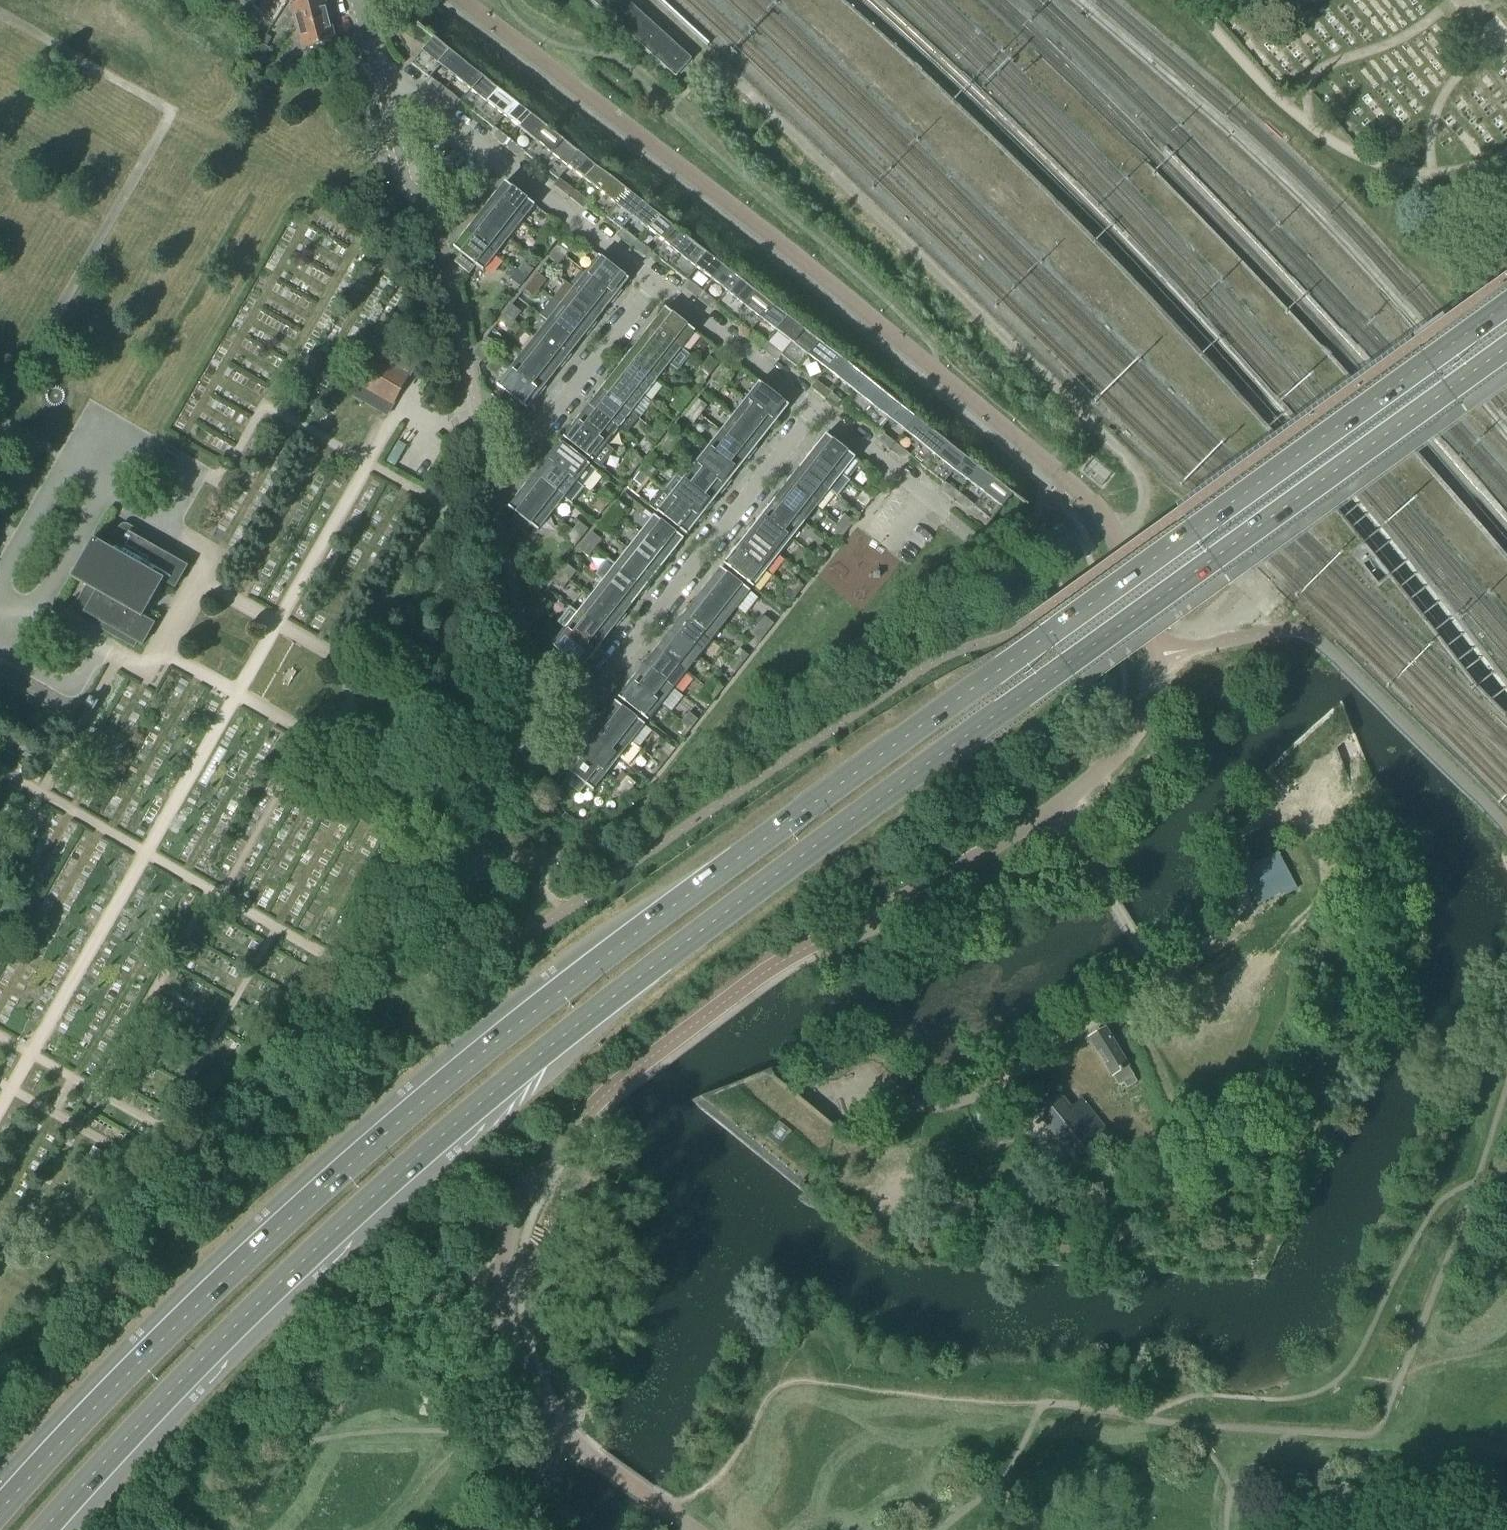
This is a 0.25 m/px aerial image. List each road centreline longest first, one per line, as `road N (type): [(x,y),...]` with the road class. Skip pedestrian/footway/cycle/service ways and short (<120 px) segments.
road 1 (residential): [(460,0),(1071,484),(1112,535),(1156,656),(1150,701),(1132,739),(1101,773),(767,972),(631,1072),(539,1167),(506,1255),(505,1308),(513,1349),(558,1432)]
road 2 (primary): [(1506,302),(500,1037),(264,1241),(0,1510)]
road 3 (primary): [(47,1529),(293,1274),(529,1065),(887,793),(1506,346)]
road 4 (track): [(394,421),(0,1114)]
road 5 (track): [(353,665),(359,713),(411,745),(376,816),(390,828),(319,951),(0,769)]
road 6 (track): [(0,410),(174,111),(0,13)]
road 7 (track): [(784,1084),(804,1072),(908,1099),(970,1102),(1129,1001),(1193,1105)]
road 8 (track): [(0,1081),(146,1165),(278,931)]
road 9 (residential): [(814,411),(567,721)]
road 10 (track): [(261,406),(443,508),(353,665)]
road 11 (track): [(361,236),(187,541)]
road 12 (residential): [(377,70),(655,284)]
road 13 (track): [(99,646),(148,673),(214,556),(164,526)]
road 14 (track): [(161,651),(316,736),(359,713)]
road 15 (residential): [(655,284),(814,411)]
road 16 (residential): [(655,284),(529,442)]
road 17 (track): [(167,1127),(0,1035)]
road 18 (track): [(0,1292),(89,1132)]
road 19 (track): [(1246,917),(1206,837),(1272,780)]
road 20 (track): [(200,580),(353,665)]
road 21 (residential): [(814,411),(947,519)]
road 22 (track): [(1129,1001),(1246,917)]

